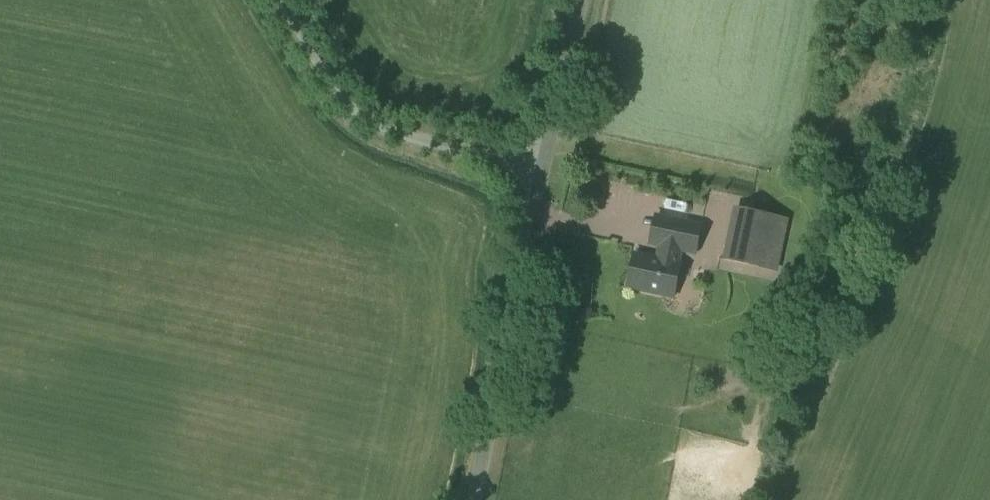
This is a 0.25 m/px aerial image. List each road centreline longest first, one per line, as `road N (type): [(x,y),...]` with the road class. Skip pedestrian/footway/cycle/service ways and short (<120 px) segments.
road 1 (unclassified): [(470,499),(542,168)]
road 2 (unclassified): [(283,0),(342,99),(368,119),(542,168)]
road 3 (unclassified): [(542,168),(576,0)]

